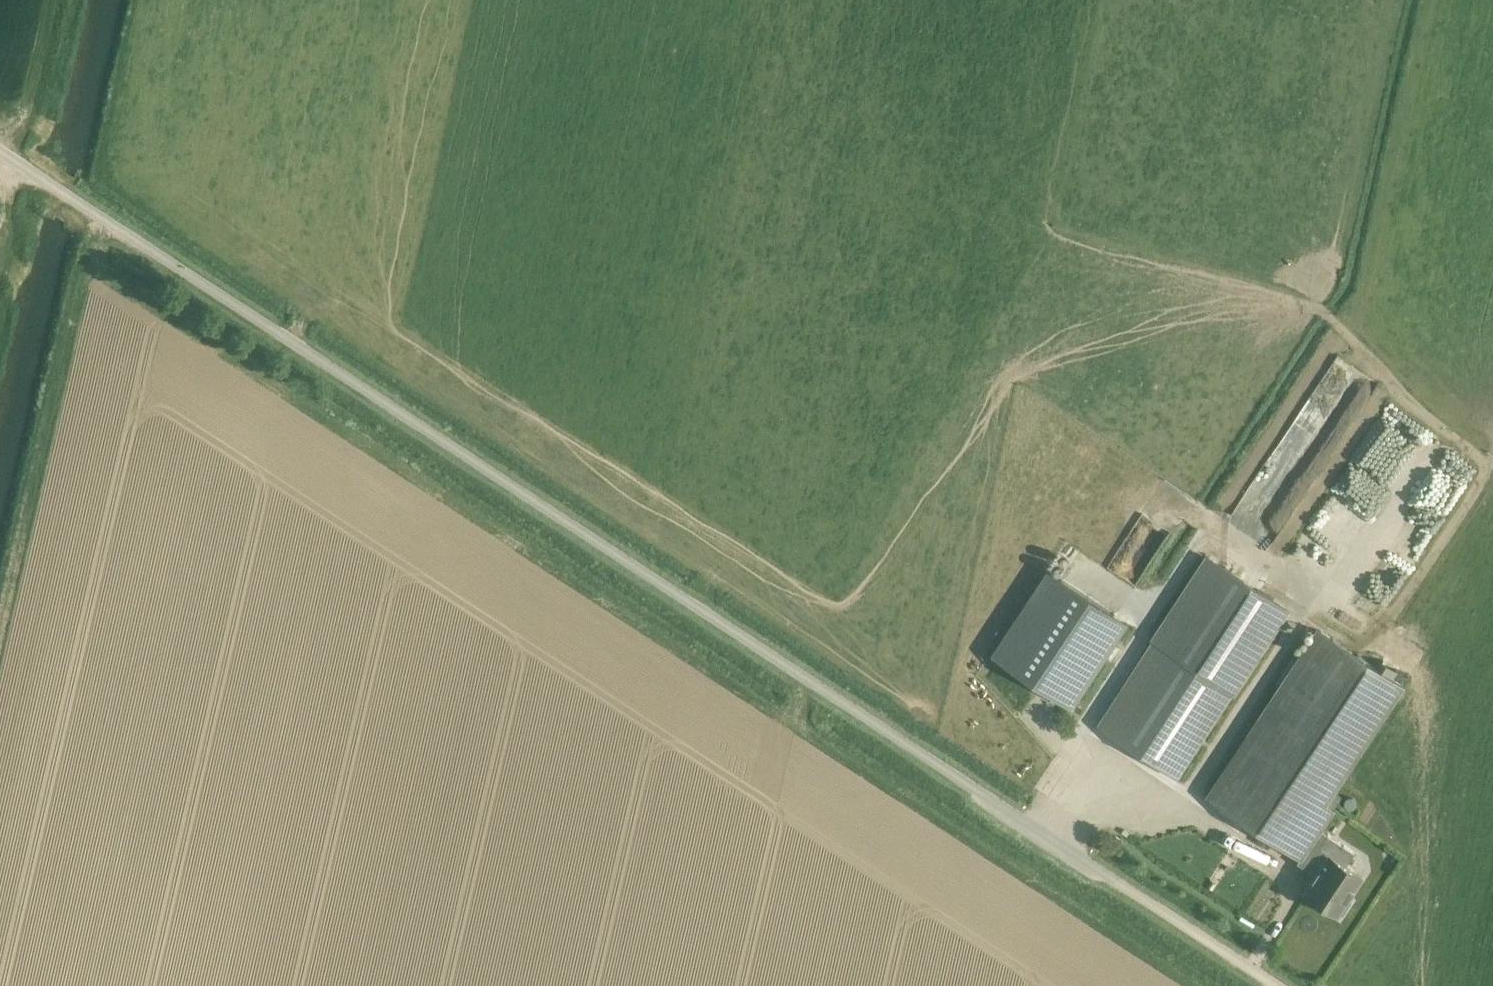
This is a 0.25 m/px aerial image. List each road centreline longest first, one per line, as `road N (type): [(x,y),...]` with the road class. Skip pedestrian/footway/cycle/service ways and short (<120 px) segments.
road 1 (unclassified): [(1269,985),(0,151)]

